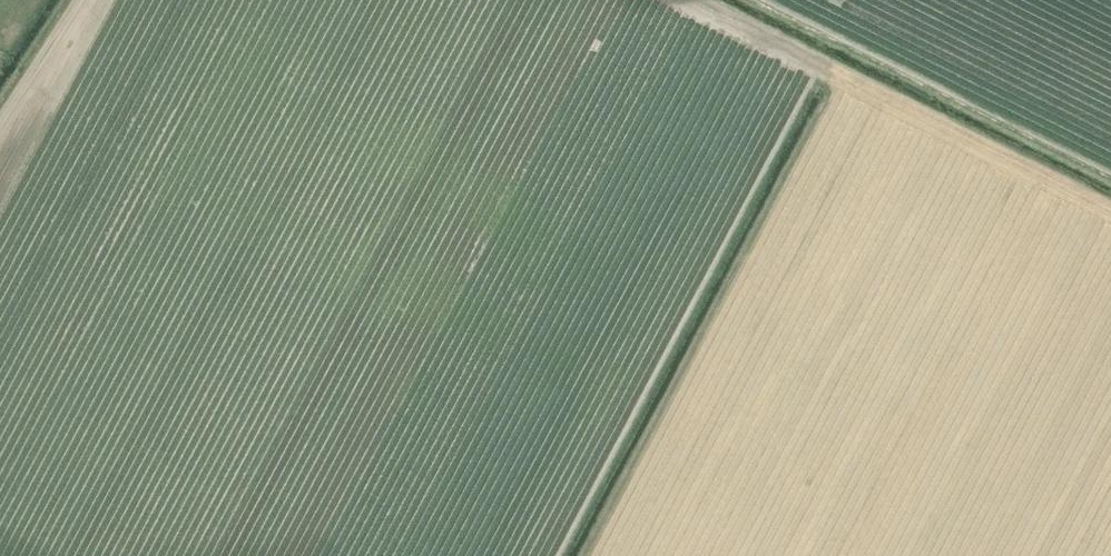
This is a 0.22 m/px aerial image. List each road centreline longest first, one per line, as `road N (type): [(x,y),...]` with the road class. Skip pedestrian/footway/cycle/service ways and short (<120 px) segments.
road 1 (track): [(688,0),(1110,213)]
road 2 (track): [(0,124),(78,0)]

